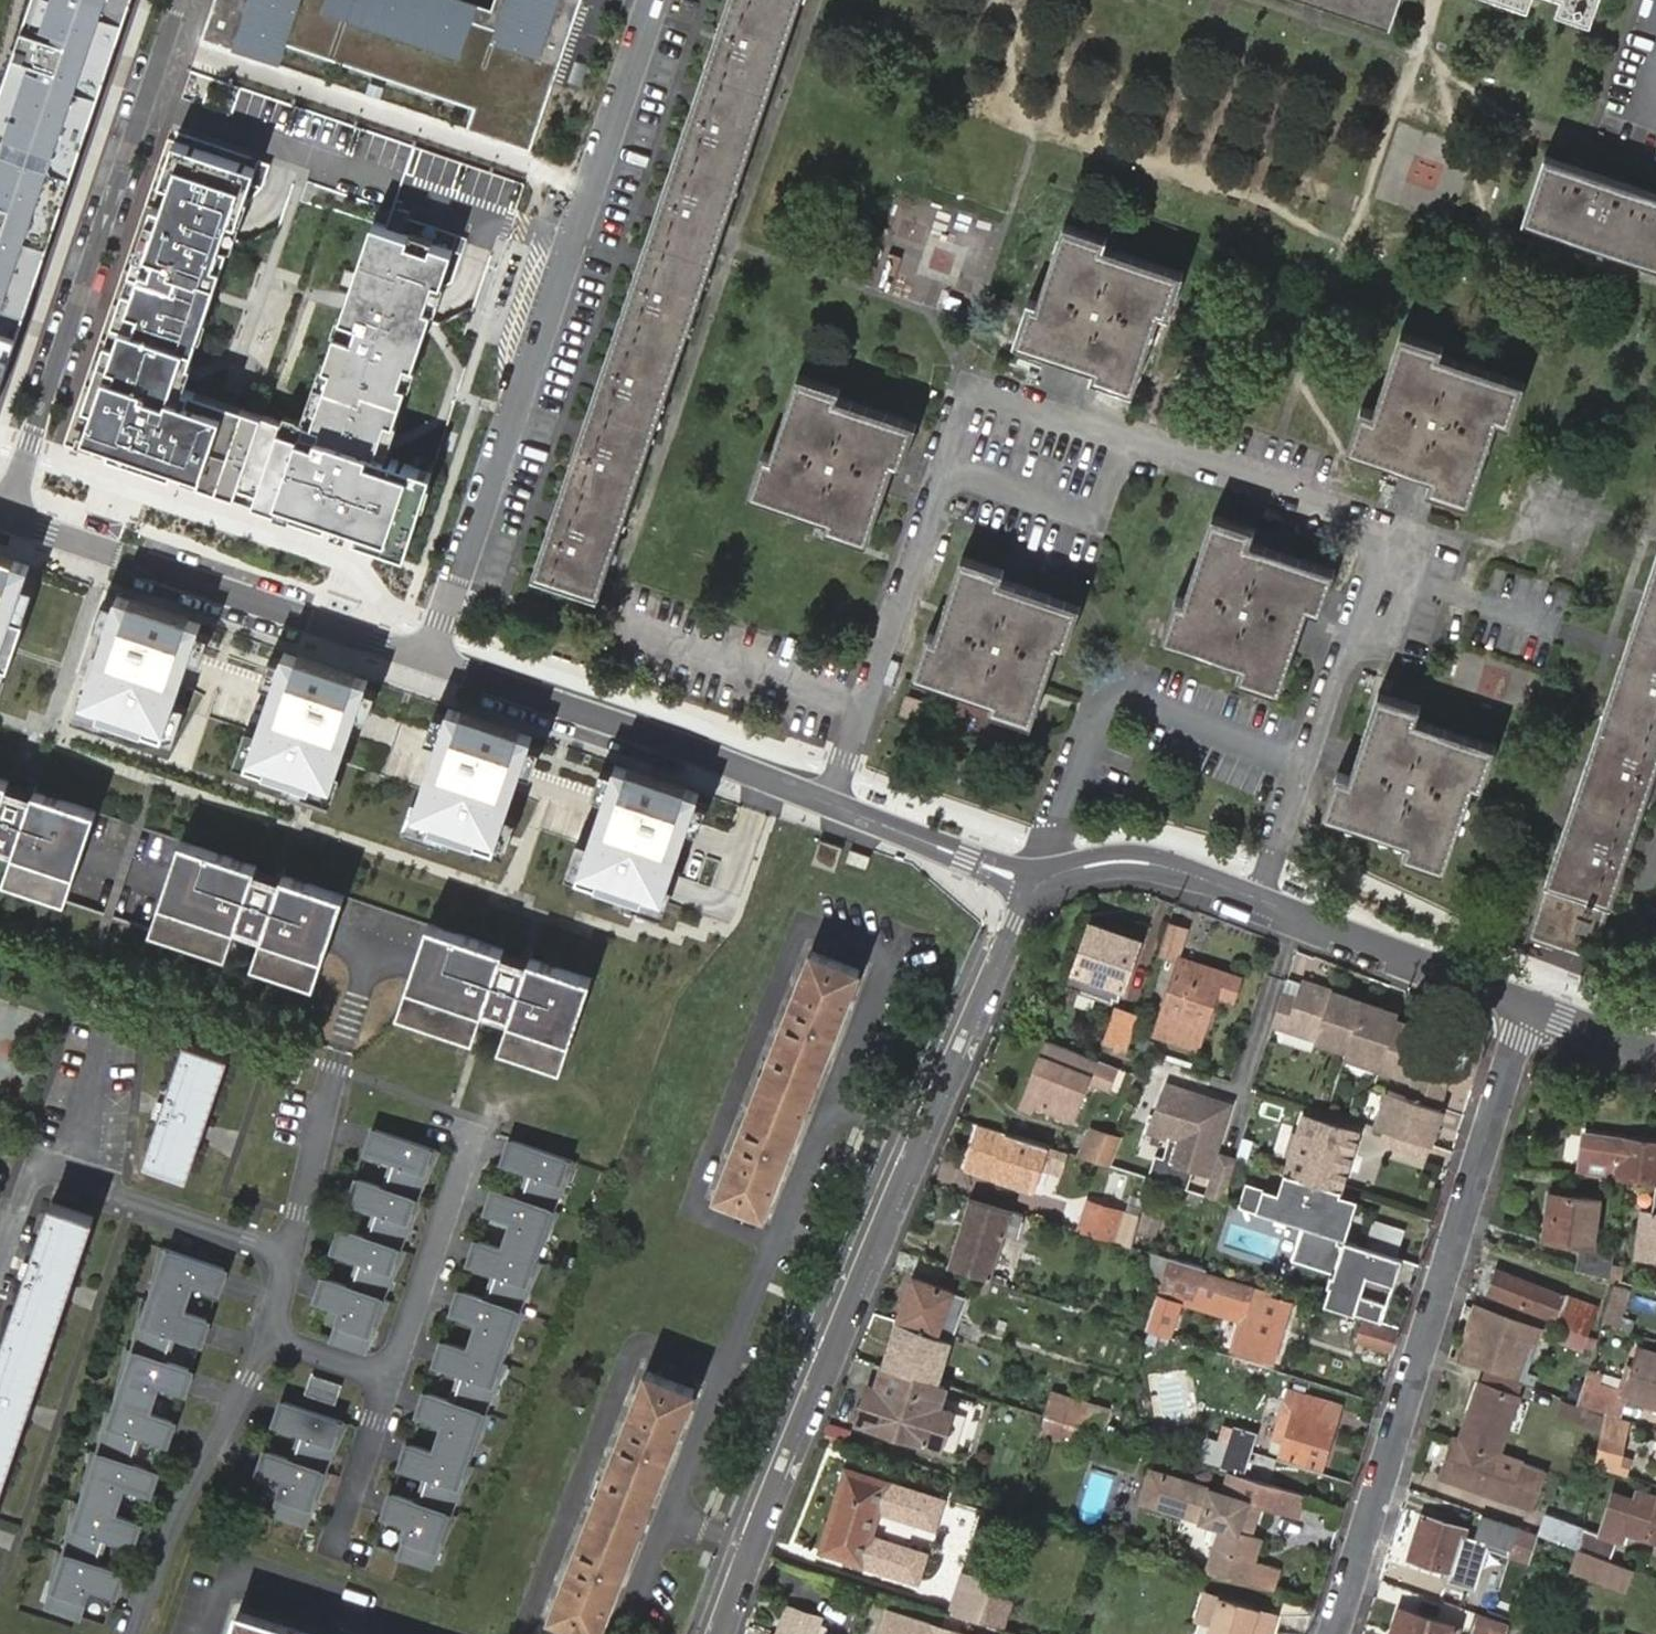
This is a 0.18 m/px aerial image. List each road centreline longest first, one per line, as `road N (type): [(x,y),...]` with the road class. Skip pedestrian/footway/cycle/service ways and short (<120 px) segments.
road 1 (residential): [(1034,887),(676,744),(2,517)]
road 2 (residential): [(1034,887),(918,1136),(717,1633)]
road 3 (residential): [(1335,1633),(1530,1007)]
road 4 (residential): [(2,517),(175,0)]
road 5 (residential): [(1530,1007),(1158,865),(1086,865),(1034,887)]
road 6 (residential): [(1655,1056),(1530,1007)]

